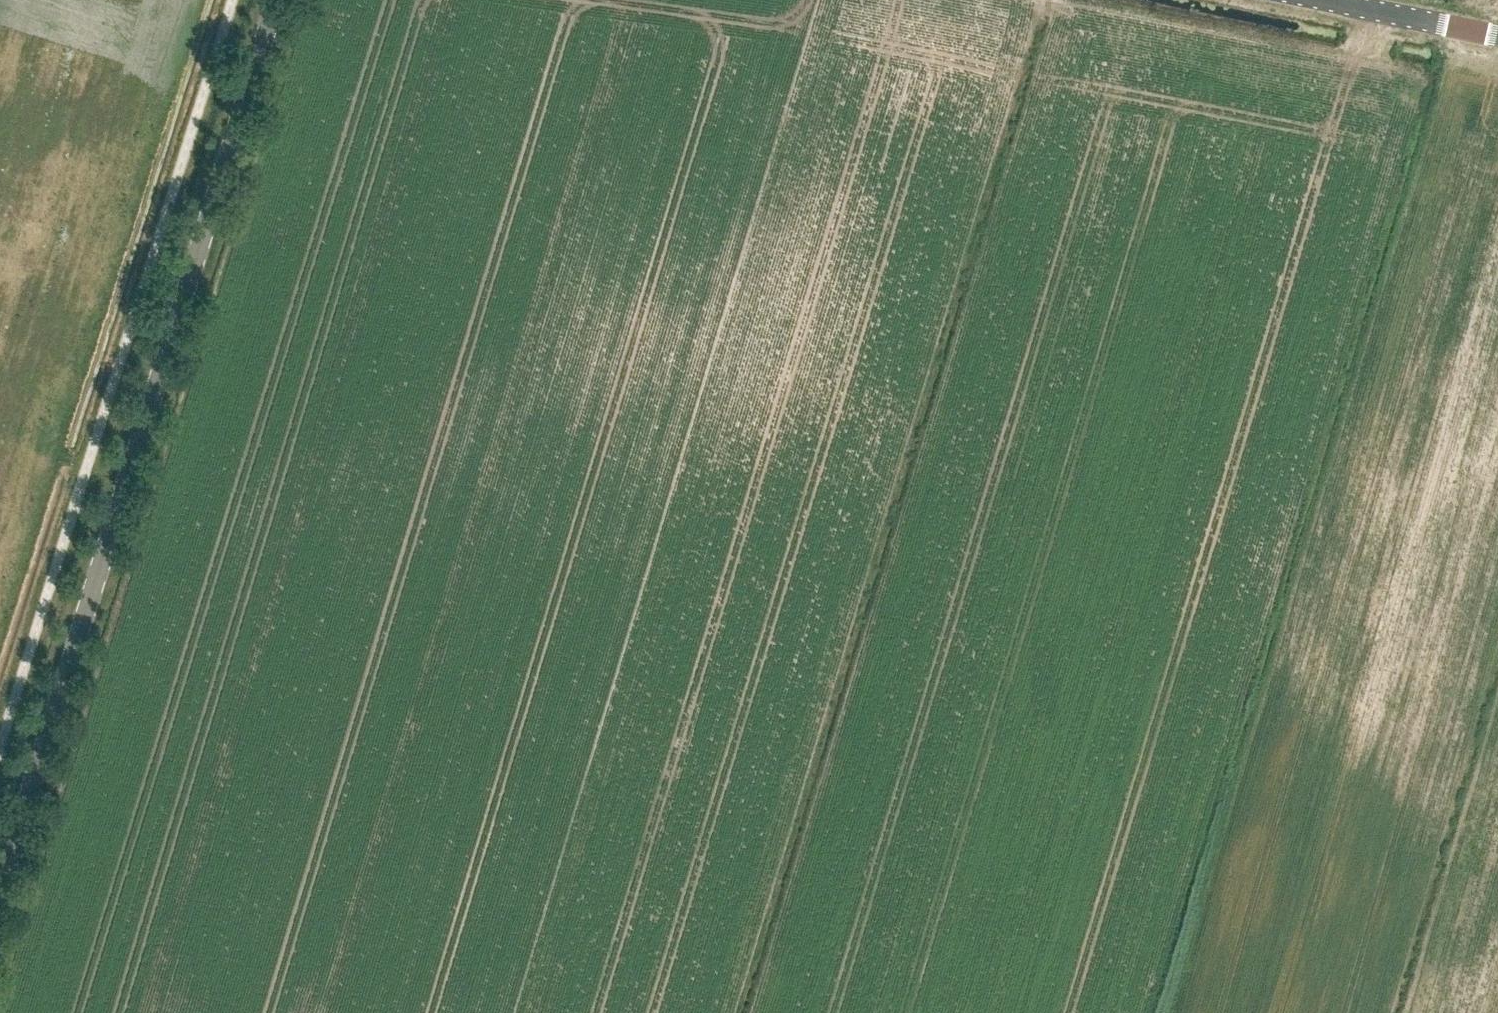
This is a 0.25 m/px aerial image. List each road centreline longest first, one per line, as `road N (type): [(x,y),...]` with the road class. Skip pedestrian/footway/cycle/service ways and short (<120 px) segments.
road 1 (tertiary): [(0,888),(275,0)]
road 2 (unclassified): [(1321,0),(1497,36)]

